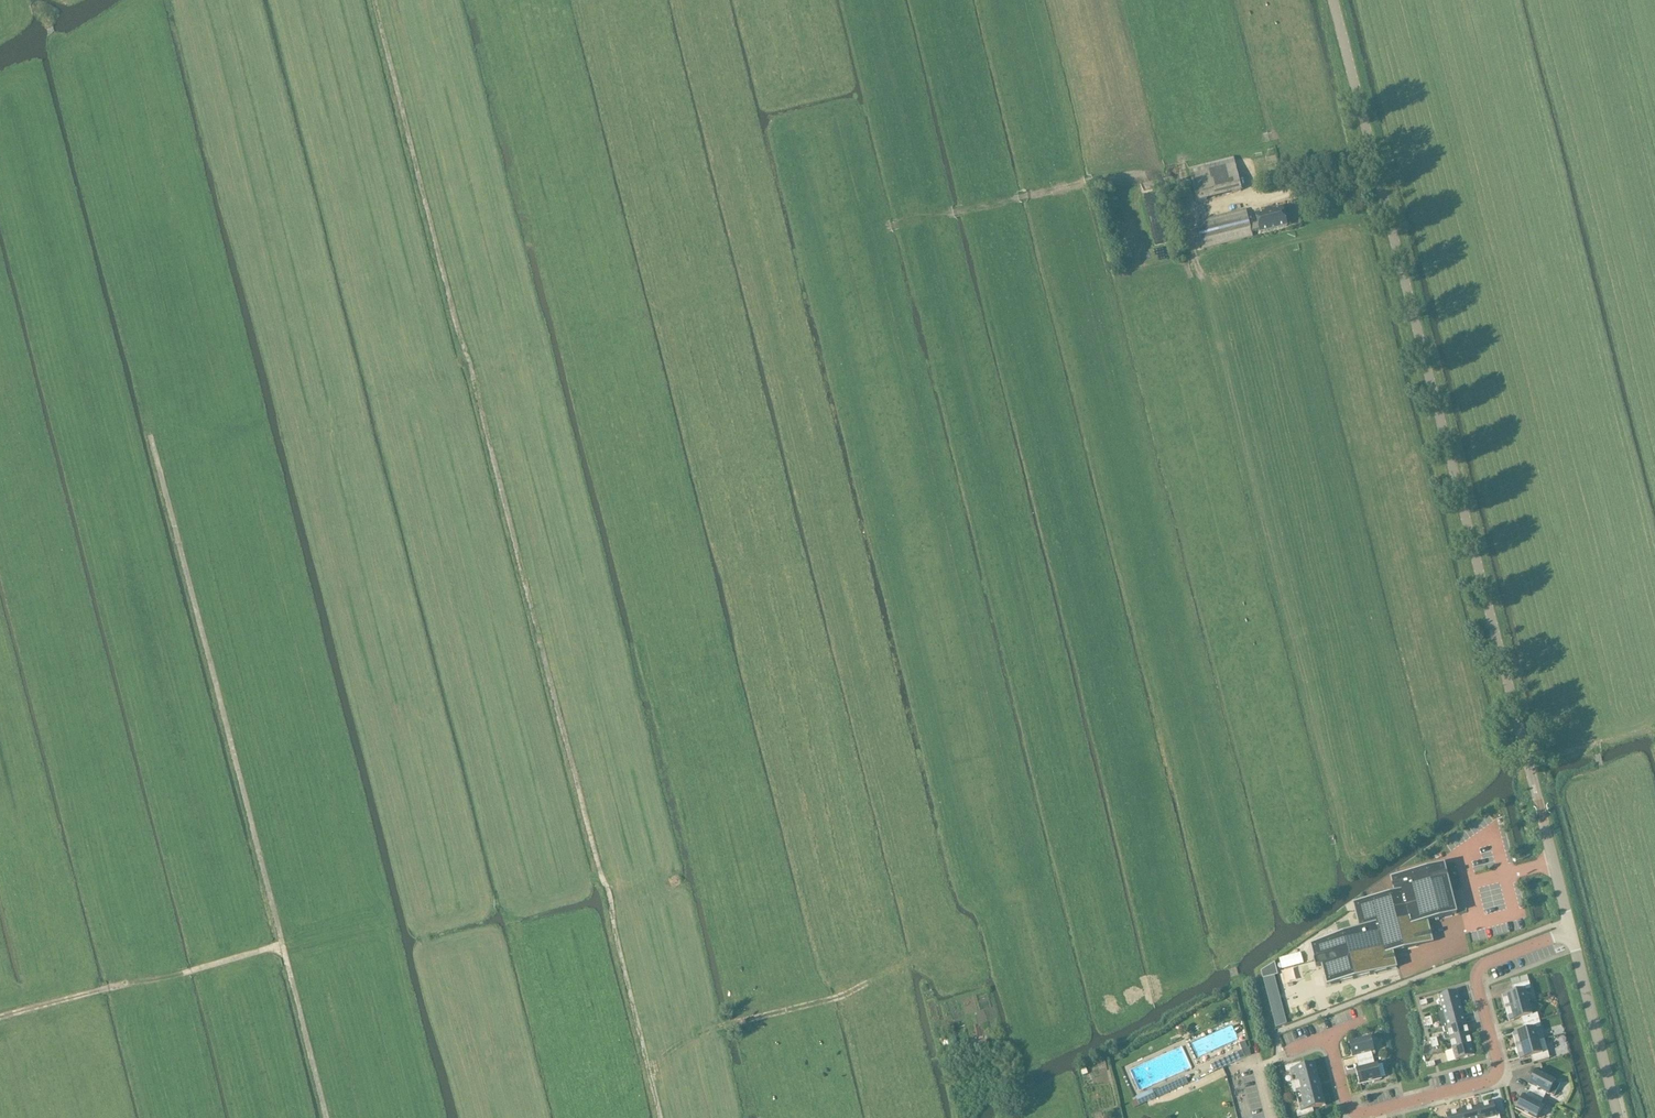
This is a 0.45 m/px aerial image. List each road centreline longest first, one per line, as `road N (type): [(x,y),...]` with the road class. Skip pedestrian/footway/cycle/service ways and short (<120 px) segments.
road 1 (track): [(660,1117),(376,0)]
road 2 (unclassified): [(1569,933),(1333,0)]
road 3 (track): [(326,1117),(151,440)]
road 4 (residential): [(1569,933),(1479,971),(1498,1065),(1489,1084),(1358,1116),(1345,1102),(1327,1038)]
road 5 (unclassified): [(1618,1117),(1569,933)]
road 6 (track): [(1258,1066),(1229,947)]

